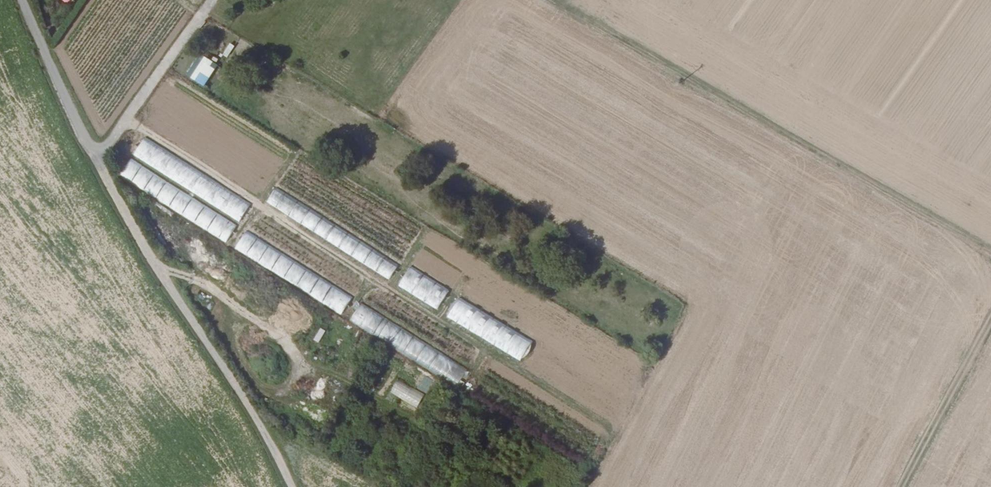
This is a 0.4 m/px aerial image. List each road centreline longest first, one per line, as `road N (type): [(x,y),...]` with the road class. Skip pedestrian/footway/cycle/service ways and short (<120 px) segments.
road 1 (residential): [(289,486),(153,261),(55,81),(21,0)]
road 2 (track): [(555,0),(990,257)]
road 3 (track): [(95,154),(212,0)]
road 4 (track): [(990,321),(904,486)]

